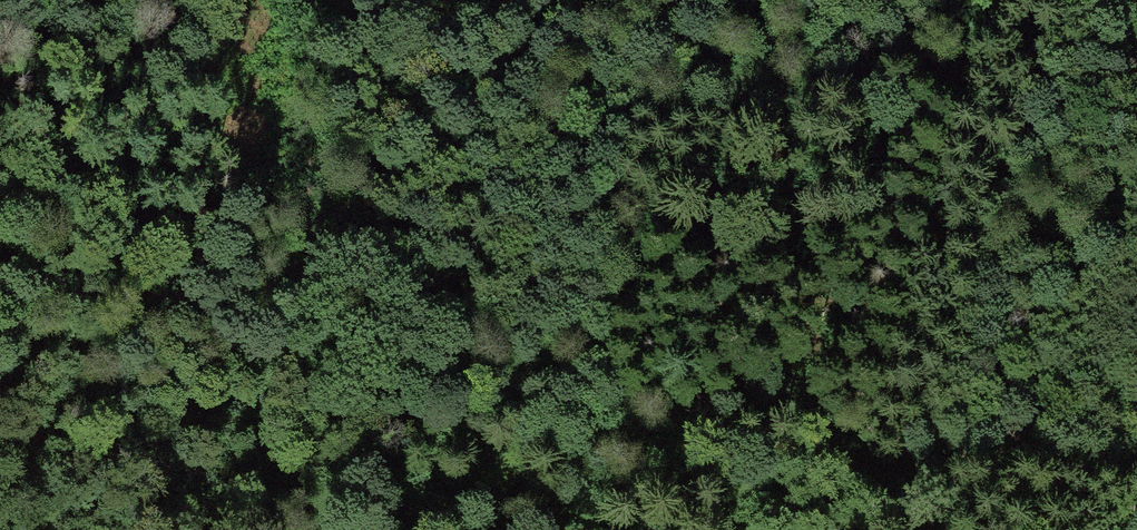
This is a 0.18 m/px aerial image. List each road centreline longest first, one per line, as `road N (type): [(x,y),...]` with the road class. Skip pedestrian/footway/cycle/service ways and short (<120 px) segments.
road 1 (track): [(482,469),(504,455),(721,449),(881,470),(1032,459),(1136,474)]
road 2 (track): [(0,309),(85,431),(174,512),(214,529)]
road 3 (track): [(349,0),(454,18),(615,0)]
road 4 (track): [(481,529),(482,469),(604,529)]

